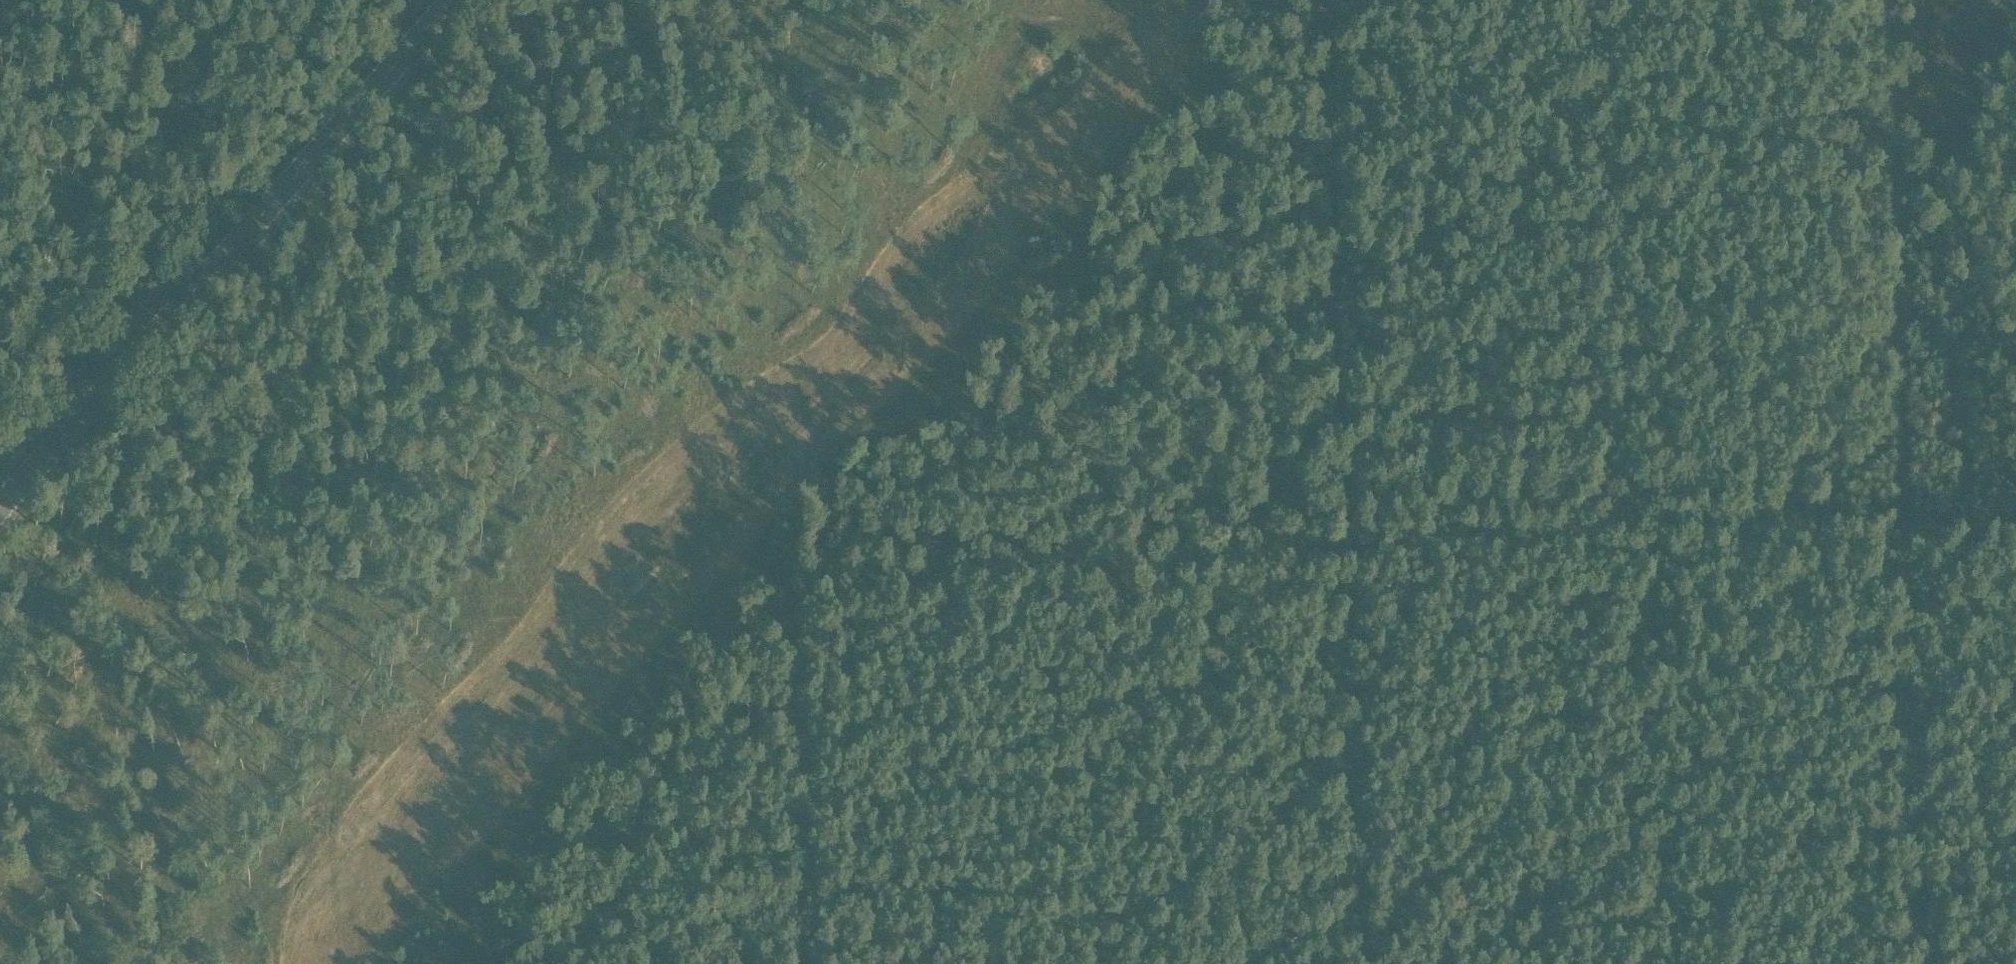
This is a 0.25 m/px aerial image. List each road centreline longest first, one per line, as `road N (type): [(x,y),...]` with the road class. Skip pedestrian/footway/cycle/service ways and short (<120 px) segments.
road 1 (secondary): [(0,508),(454,0)]

